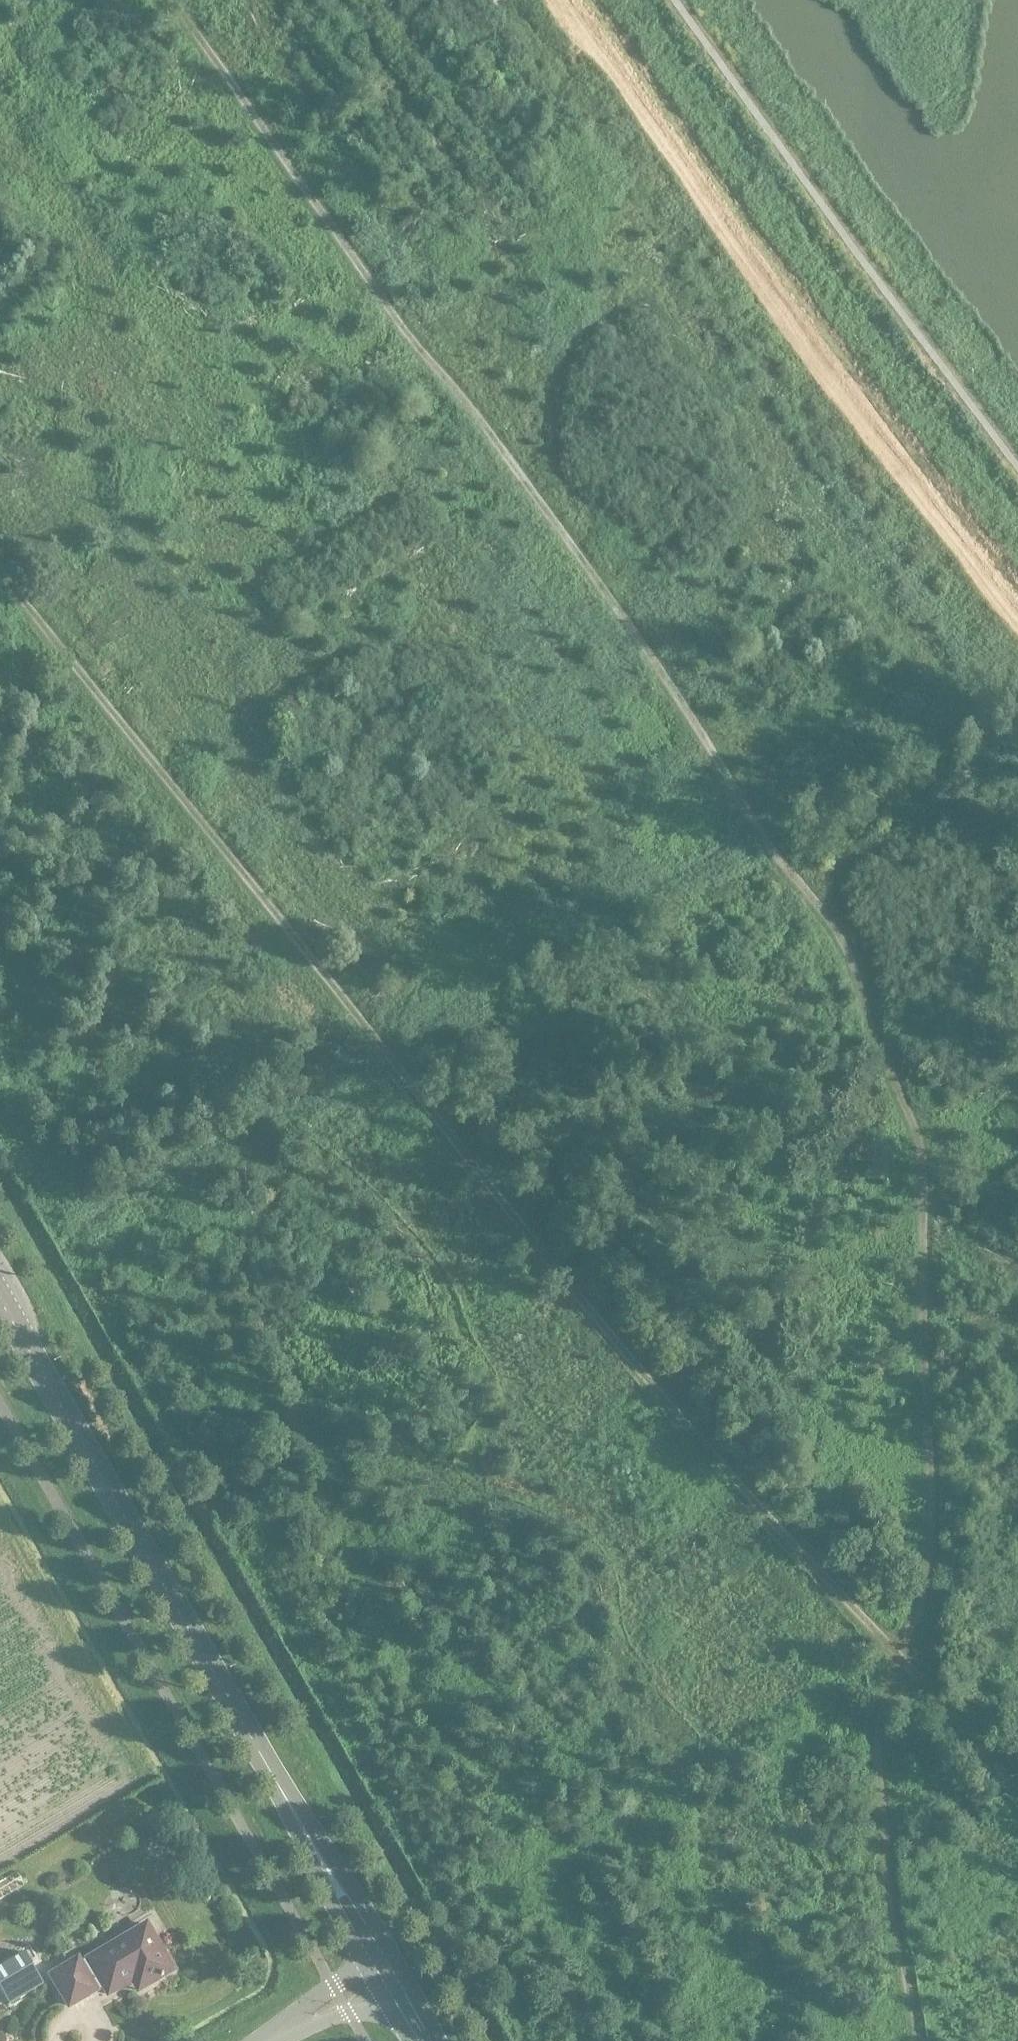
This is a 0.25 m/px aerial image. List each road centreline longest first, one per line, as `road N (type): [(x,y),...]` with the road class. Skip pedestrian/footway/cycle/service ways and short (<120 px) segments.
road 1 (tertiary): [(387,1974),(0,1289)]
road 2 (unclassified): [(276,2040),(387,1974)]

